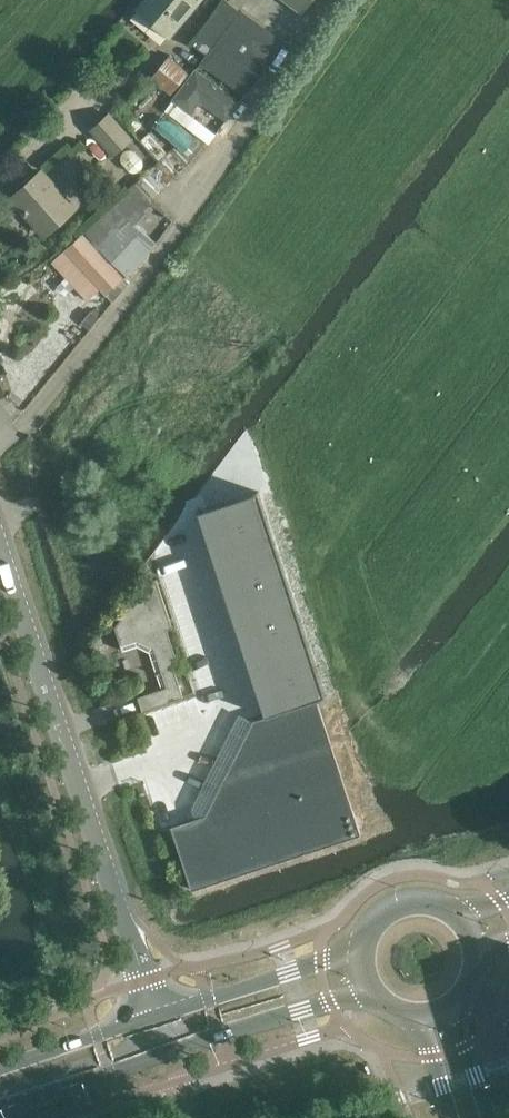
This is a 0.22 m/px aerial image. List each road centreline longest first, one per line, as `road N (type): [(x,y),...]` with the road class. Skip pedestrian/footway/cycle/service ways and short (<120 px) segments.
road 1 (secondary): [(0,1108),(374,996)]
road 2 (unclassified): [(116,893),(0,553)]
road 3 (secondary): [(363,947),(159,1017)]
road 4 (secondary): [(159,1017),(0,1071)]
road 5 (unclassified): [(116,893),(159,1017)]

